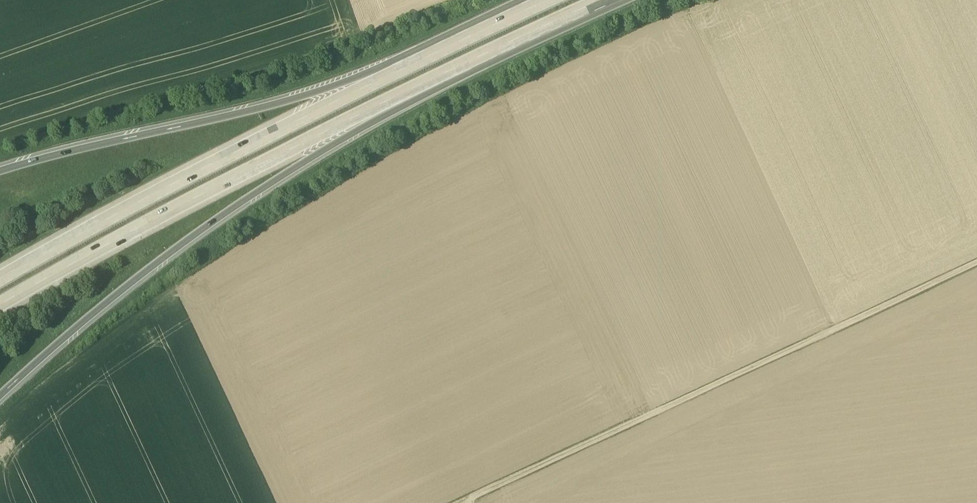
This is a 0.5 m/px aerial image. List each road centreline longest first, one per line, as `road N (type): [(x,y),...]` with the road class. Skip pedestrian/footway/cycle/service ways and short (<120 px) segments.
road 1 (motorway): [(0,400),(211,226),(542,31)]
road 2 (motorway): [(549,5),(286,129),(0,286)]
road 3 (motorway): [(0,310),(369,113),(542,31)]
road 4 (motorway): [(549,5),(278,107),(0,172)]
road 5 (track): [(462,502),(976,264)]

